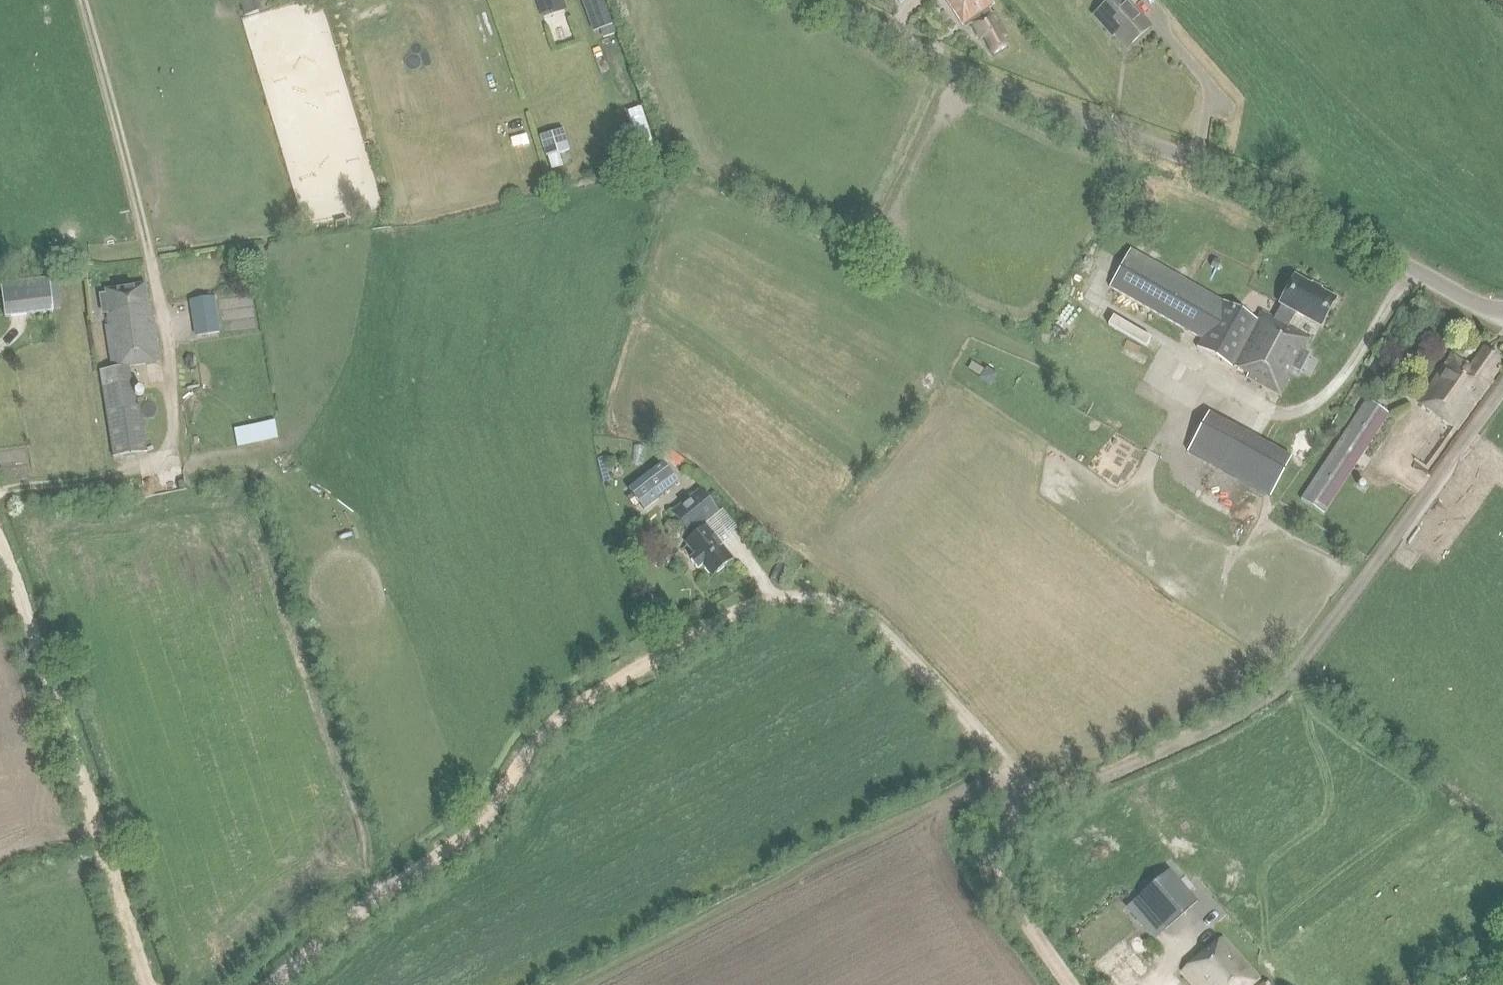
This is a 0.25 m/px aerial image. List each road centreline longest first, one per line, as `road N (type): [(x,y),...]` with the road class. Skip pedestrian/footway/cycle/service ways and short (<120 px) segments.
road 1 (track): [(1021,801),(1006,765),(912,677),(803,593),(735,607),(556,722),(492,813),(275,984)]
road 2 (unclassified): [(1502,310),(1217,170),(932,55),(832,0)]
road 3 (track): [(1021,801),(1182,744),(1259,701),(1305,662),(1502,381)]
road 4 (track): [(144,984),(0,558)]
road 5 (track): [(143,243),(77,0)]
road 6 (track): [(1066,984),(992,881),(989,842),(996,818),(1021,801)]

